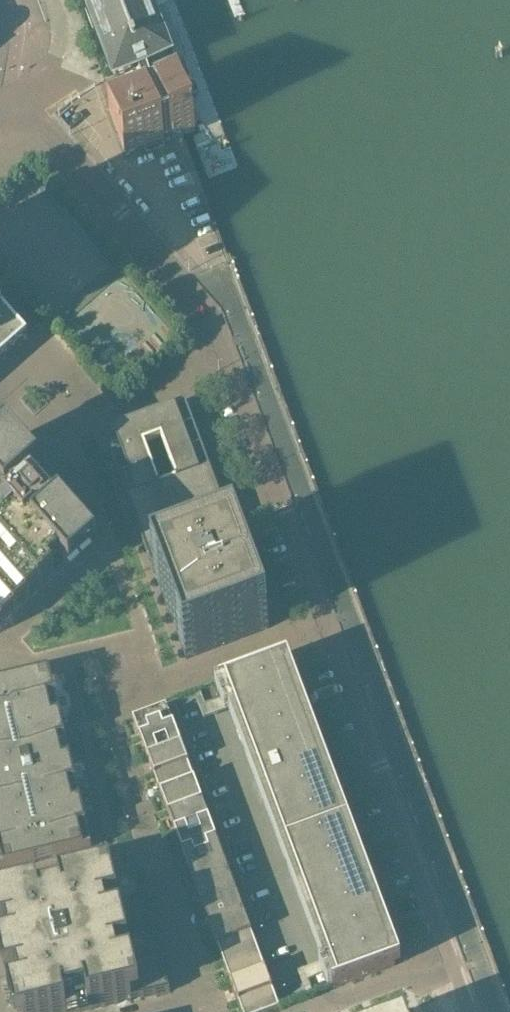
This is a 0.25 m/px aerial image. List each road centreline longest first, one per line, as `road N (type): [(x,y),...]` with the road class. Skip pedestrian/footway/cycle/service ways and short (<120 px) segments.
road 1 (residential): [(469,1011),(217,328),(34,116),(7,108)]

